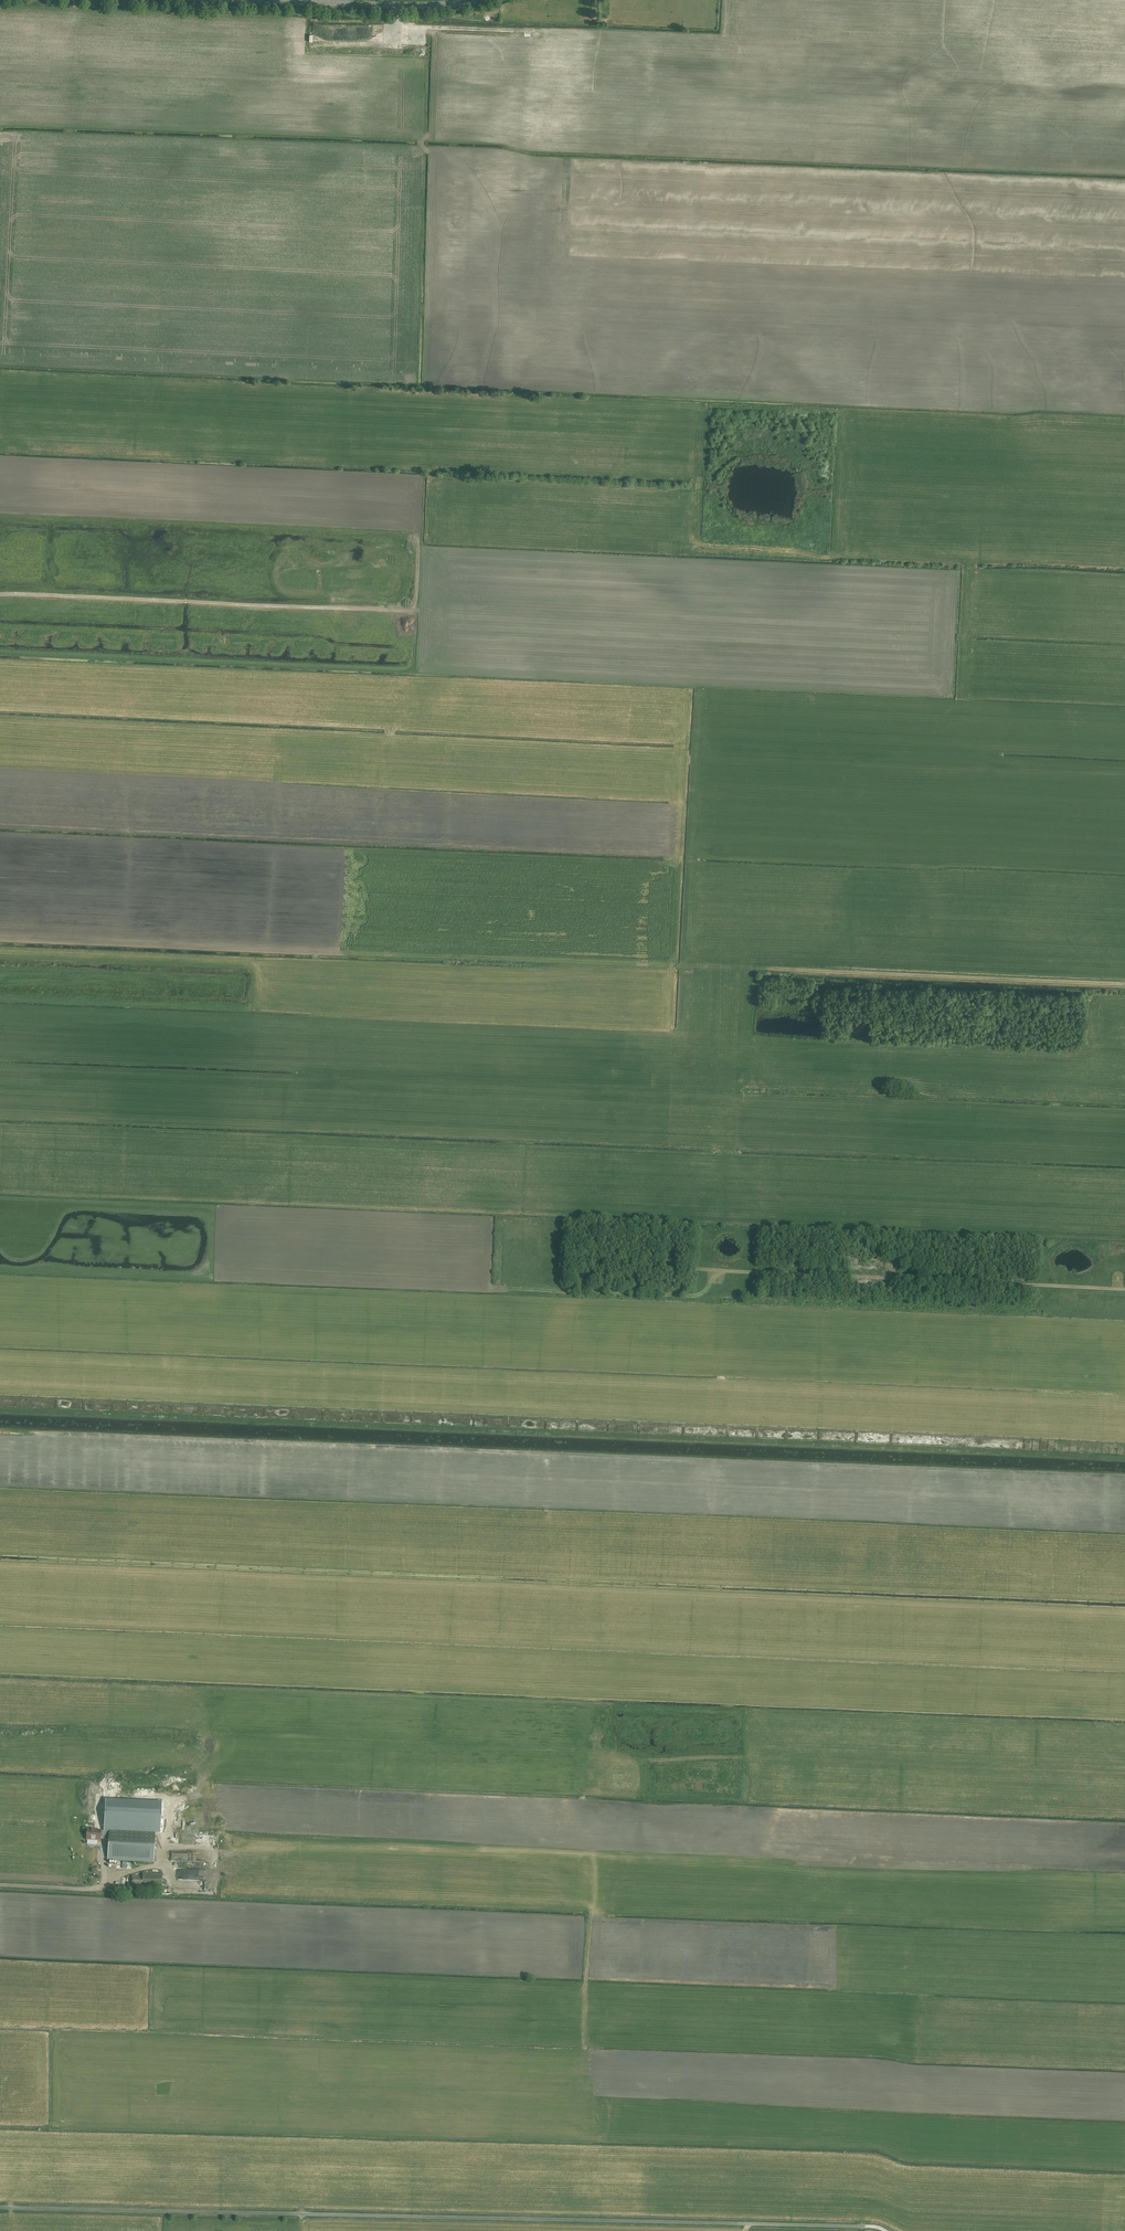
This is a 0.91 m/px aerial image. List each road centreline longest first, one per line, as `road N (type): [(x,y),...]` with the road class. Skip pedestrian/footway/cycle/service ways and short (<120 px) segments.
road 1 (track): [(0,595),(419,614)]
road 2 (track): [(1124,985),(753,970)]
road 3 (tertiary): [(239,0),(471,0)]

